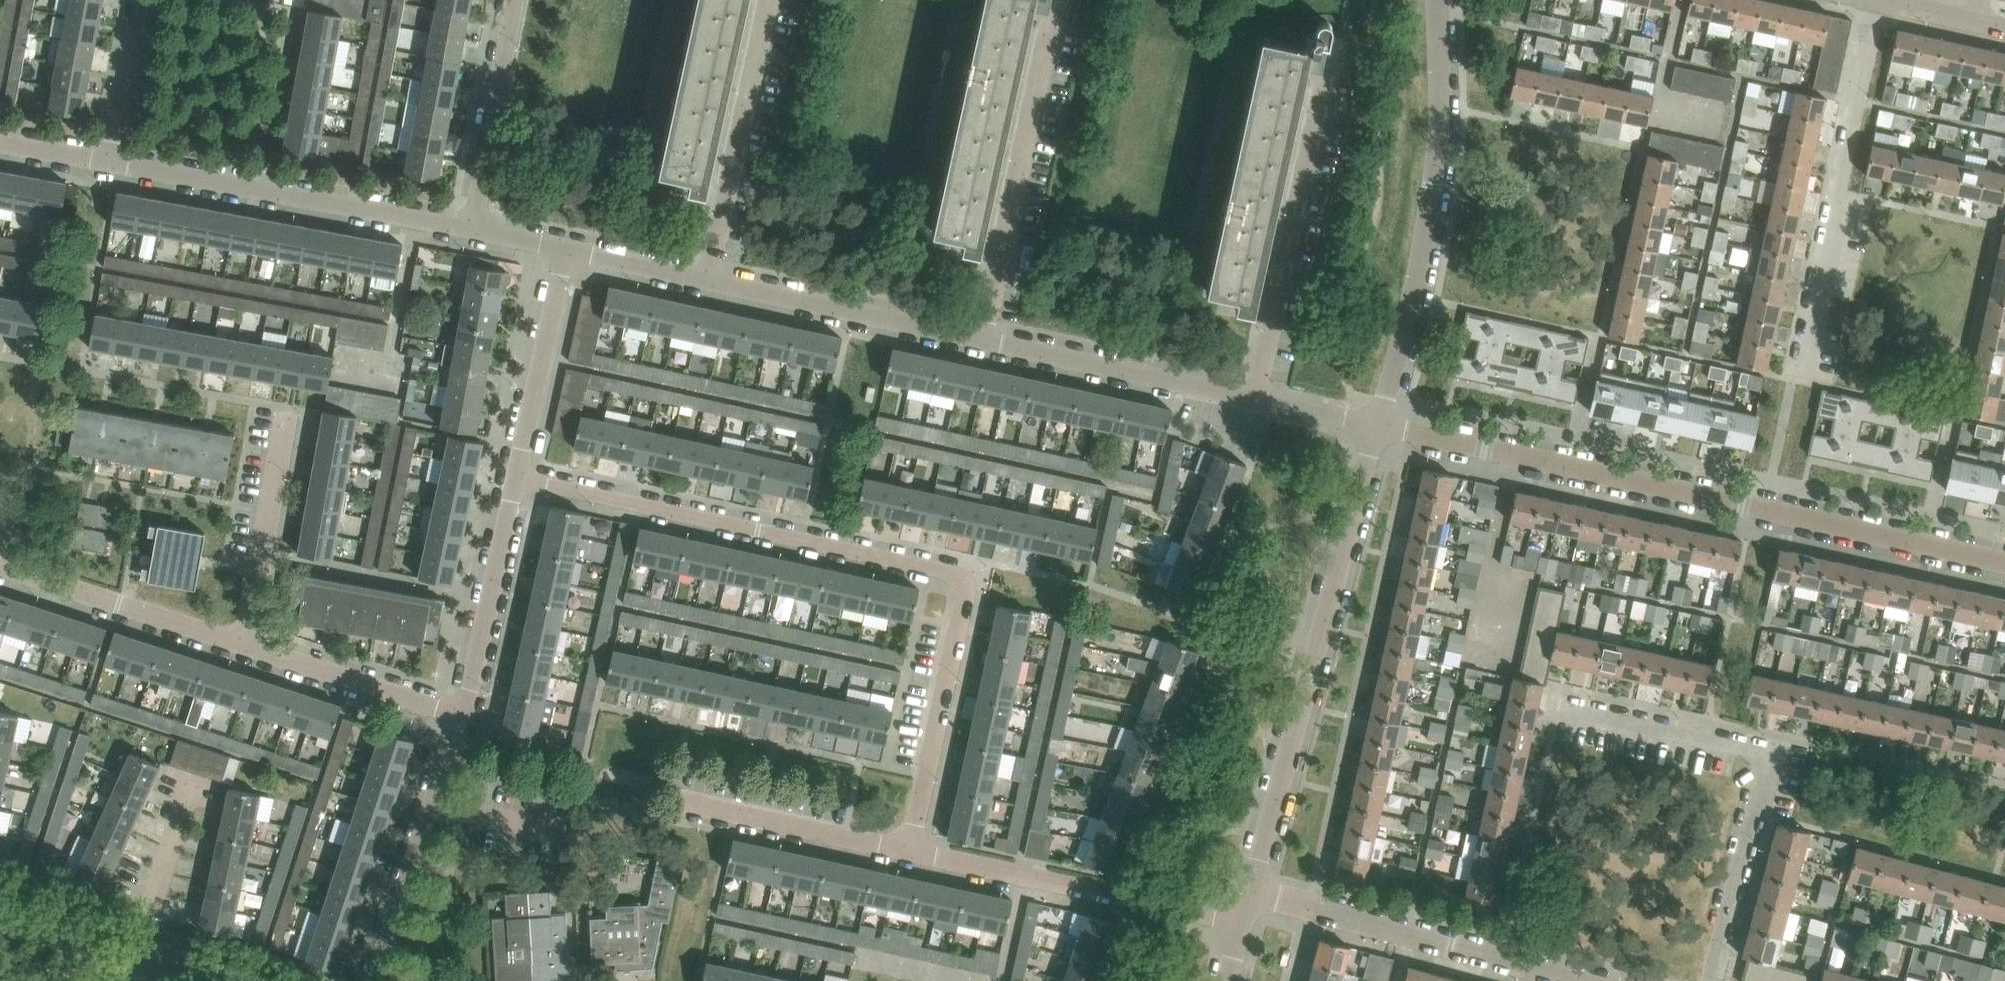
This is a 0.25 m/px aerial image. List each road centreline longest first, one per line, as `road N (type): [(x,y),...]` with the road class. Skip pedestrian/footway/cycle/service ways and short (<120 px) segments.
road 1 (residential): [(910,850),(960,612),(946,575),(516,478)]
road 2 (residential): [(2004,562),(1375,426)]
road 3 (residential): [(1251,892),(1375,426)]
road 4 (residential): [(1710,980),(1771,753),(1557,706)]
road 5 (residential): [(1375,426),(1446,124),(1437,0)]
road 6 (residential): [(473,229),(110,162)]
road 7 (residential): [(1807,340),(1884,0)]
road 8 (residential): [(1583,980),(1251,892)]
road 9 (residential): [(1243,926),(910,850)]
road 10 (residential): [(1255,400),(1325,83)]
road 11 (residential): [(981,340),(1051,24)]
road 12 (residential): [(711,282),(768,0)]
road 13 (residential): [(1255,400),(981,340)]
road 14 (residential): [(981,340),(711,282)]
road 15 (residential): [(0,565),(244,645)]
road 16 (residential): [(910,850),(671,799)]
road 17 (residential): [(461,716),(516,478)]
road 18 (residential): [(244,645),(288,408)]
road 19 (residential): [(516,478),(566,250)]
road 20 (residential): [(517,0),(473,229)]
road 21 (residential): [(244,645),(461,716)]
road 22 (residential): [(376,980),(433,803)]
road 23 (residential): [(139,958),(190,791)]
road 24 (residential): [(110,162),(140,0)]
road 25 (residential): [(711,282),(566,250)]
road 26 (residential): [(139,958),(0,913)]
road 27 (residential): [(567,832),(433,803)]
road 28 (residential): [(1375,426),(1255,400)]

